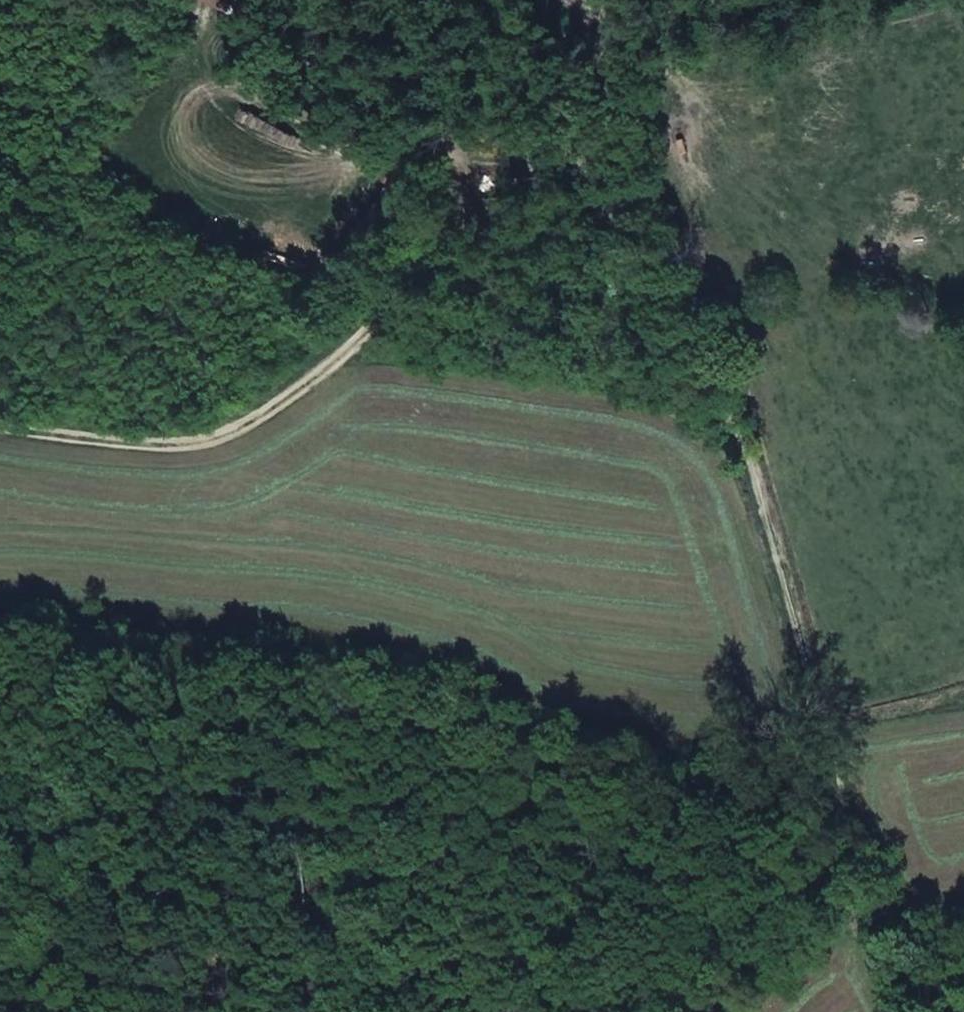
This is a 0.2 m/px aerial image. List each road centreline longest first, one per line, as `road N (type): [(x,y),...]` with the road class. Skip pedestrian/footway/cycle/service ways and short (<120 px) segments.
road 1 (track): [(614,0),(603,26),(604,150),(622,224),(741,438),(838,752),(844,883),(888,1011)]

